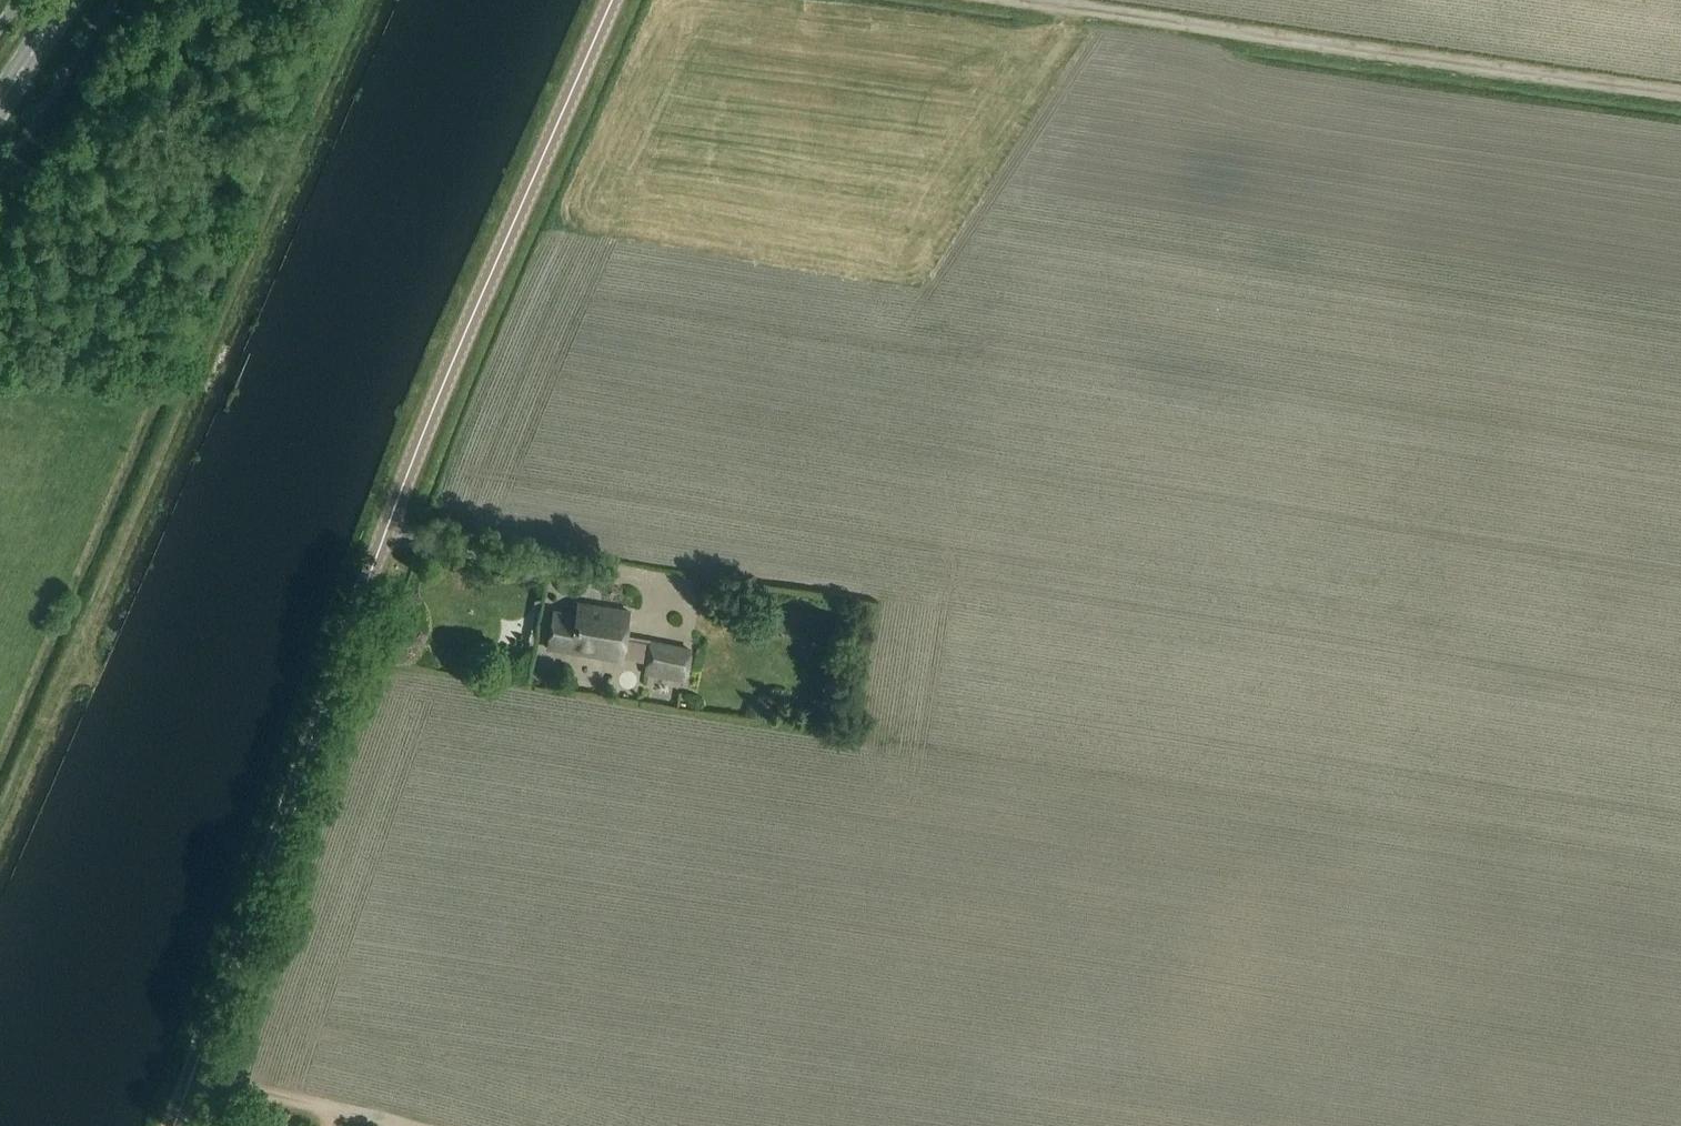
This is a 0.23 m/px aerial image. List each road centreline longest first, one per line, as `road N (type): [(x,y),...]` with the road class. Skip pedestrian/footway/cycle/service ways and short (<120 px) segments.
road 1 (unclassified): [(174,1125),(402,493),(612,0)]
road 2 (track): [(1013,0),(1680,94)]
road 3 (secondary): [(0,107),(70,0)]

